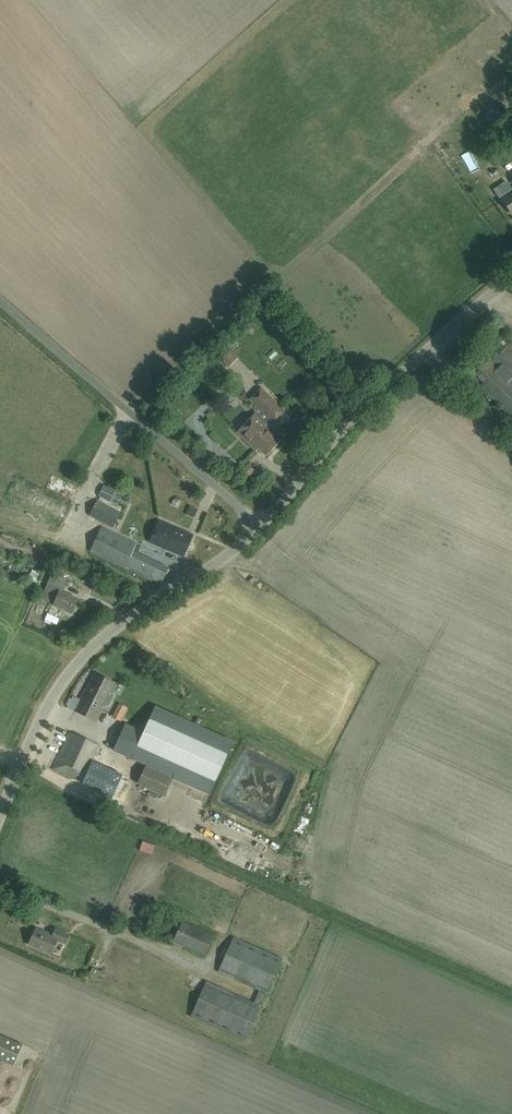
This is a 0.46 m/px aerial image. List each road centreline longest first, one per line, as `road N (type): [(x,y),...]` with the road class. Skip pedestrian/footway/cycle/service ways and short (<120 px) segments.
road 1 (unclassified): [(0,815),(59,685),(114,630),(261,526)]
road 2 (unclassified): [(261,526),(335,436),(511,276)]
road 3 (unclassified): [(261,526),(0,302)]

